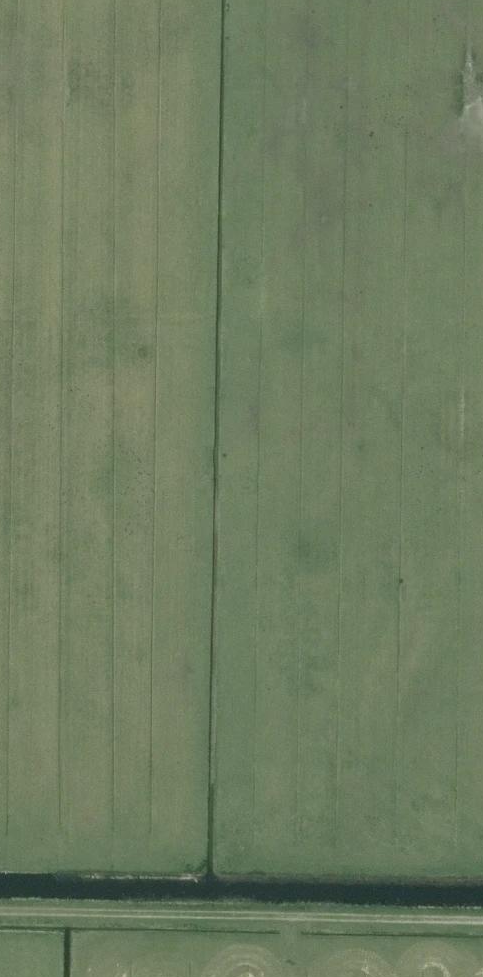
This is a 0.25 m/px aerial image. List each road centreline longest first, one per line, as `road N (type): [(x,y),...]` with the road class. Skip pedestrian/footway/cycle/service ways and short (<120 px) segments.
road 1 (track): [(482,927),(0,916)]

